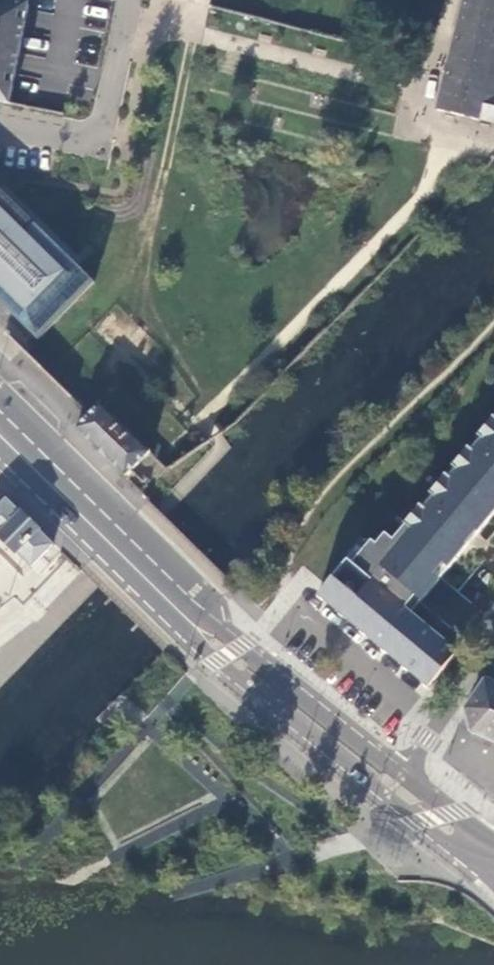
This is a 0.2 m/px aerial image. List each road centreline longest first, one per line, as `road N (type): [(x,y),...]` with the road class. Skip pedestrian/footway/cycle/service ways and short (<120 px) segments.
road 1 (primary): [(0,448),(216,661),(493,884)]
road 2 (primary): [(401,771),(245,644),(0,407)]
road 3 (residential): [(130,21),(99,128),(67,143),(0,130)]

